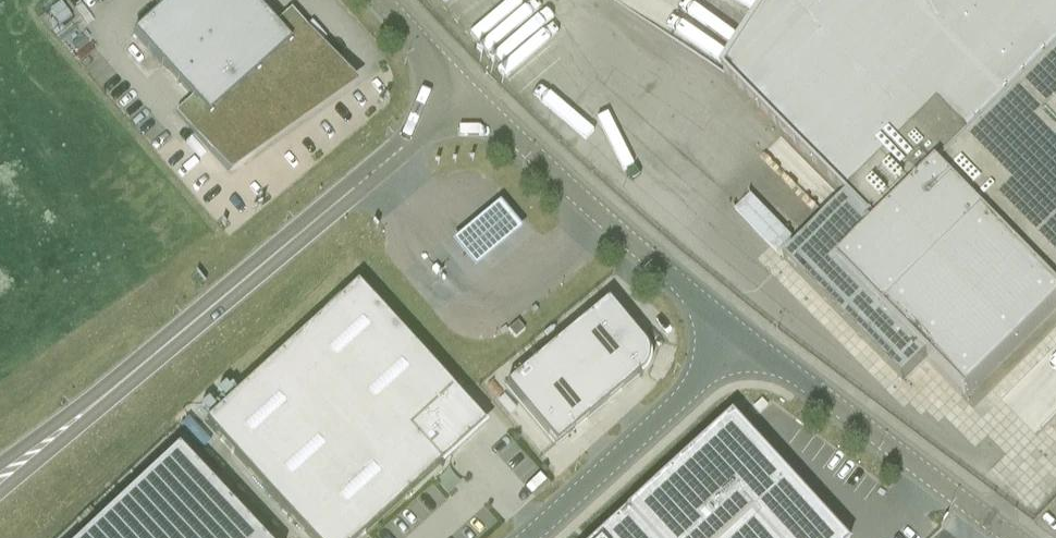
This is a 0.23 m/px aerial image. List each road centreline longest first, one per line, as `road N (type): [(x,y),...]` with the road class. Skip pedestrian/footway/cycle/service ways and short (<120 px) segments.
road 1 (unclassified): [(0,479),(466,95)]
road 2 (unclassified): [(742,333),(466,95)]
road 3 (unclassified): [(1014,537),(742,333)]
road 4 (unclassified): [(742,333),(524,537)]
road 5 (unclassified): [(466,95),(382,0)]

